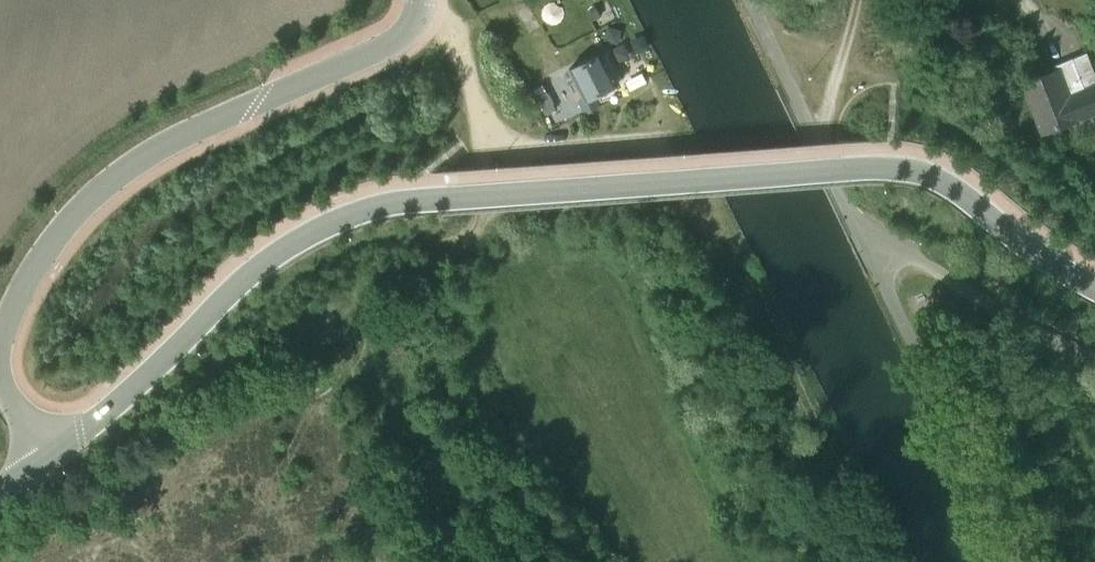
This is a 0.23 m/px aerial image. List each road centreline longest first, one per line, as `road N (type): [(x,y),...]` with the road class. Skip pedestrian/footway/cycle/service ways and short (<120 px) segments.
road 1 (unclassified): [(46,454),(105,413),(287,243),(337,216),(415,197),(906,166),(949,183),(1094,285)]
road 2 (residential): [(419,0),(414,21),(395,40),(191,130),(99,188),(21,284),(0,345)]
road 3 (track): [(885,561),(760,307),(689,202)]
road 4 (unclassified): [(1094,358),(1021,325),(930,265),(861,240)]
road 5 (track): [(485,129),(508,148),(678,138)]
road 6 (track): [(817,150),(856,0)]
road 7 (track): [(419,3),(459,41),(485,129)]

